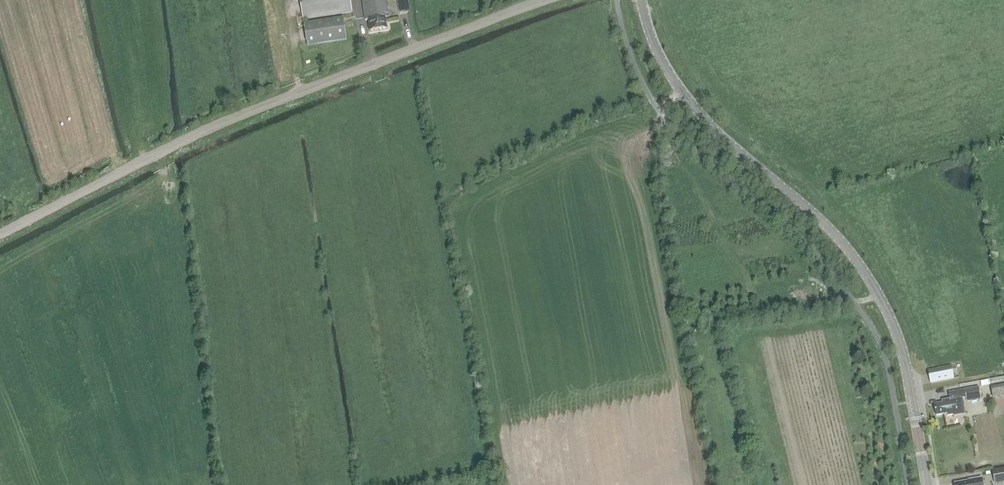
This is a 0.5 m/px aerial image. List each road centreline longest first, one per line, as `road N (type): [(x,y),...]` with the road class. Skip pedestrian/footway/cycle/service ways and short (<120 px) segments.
road 1 (unclassified): [(0,234),(218,124),(544,0)]
road 2 (tertiary): [(926,484),(898,341),(874,285),(821,220),(690,104),(657,56),(640,0)]

